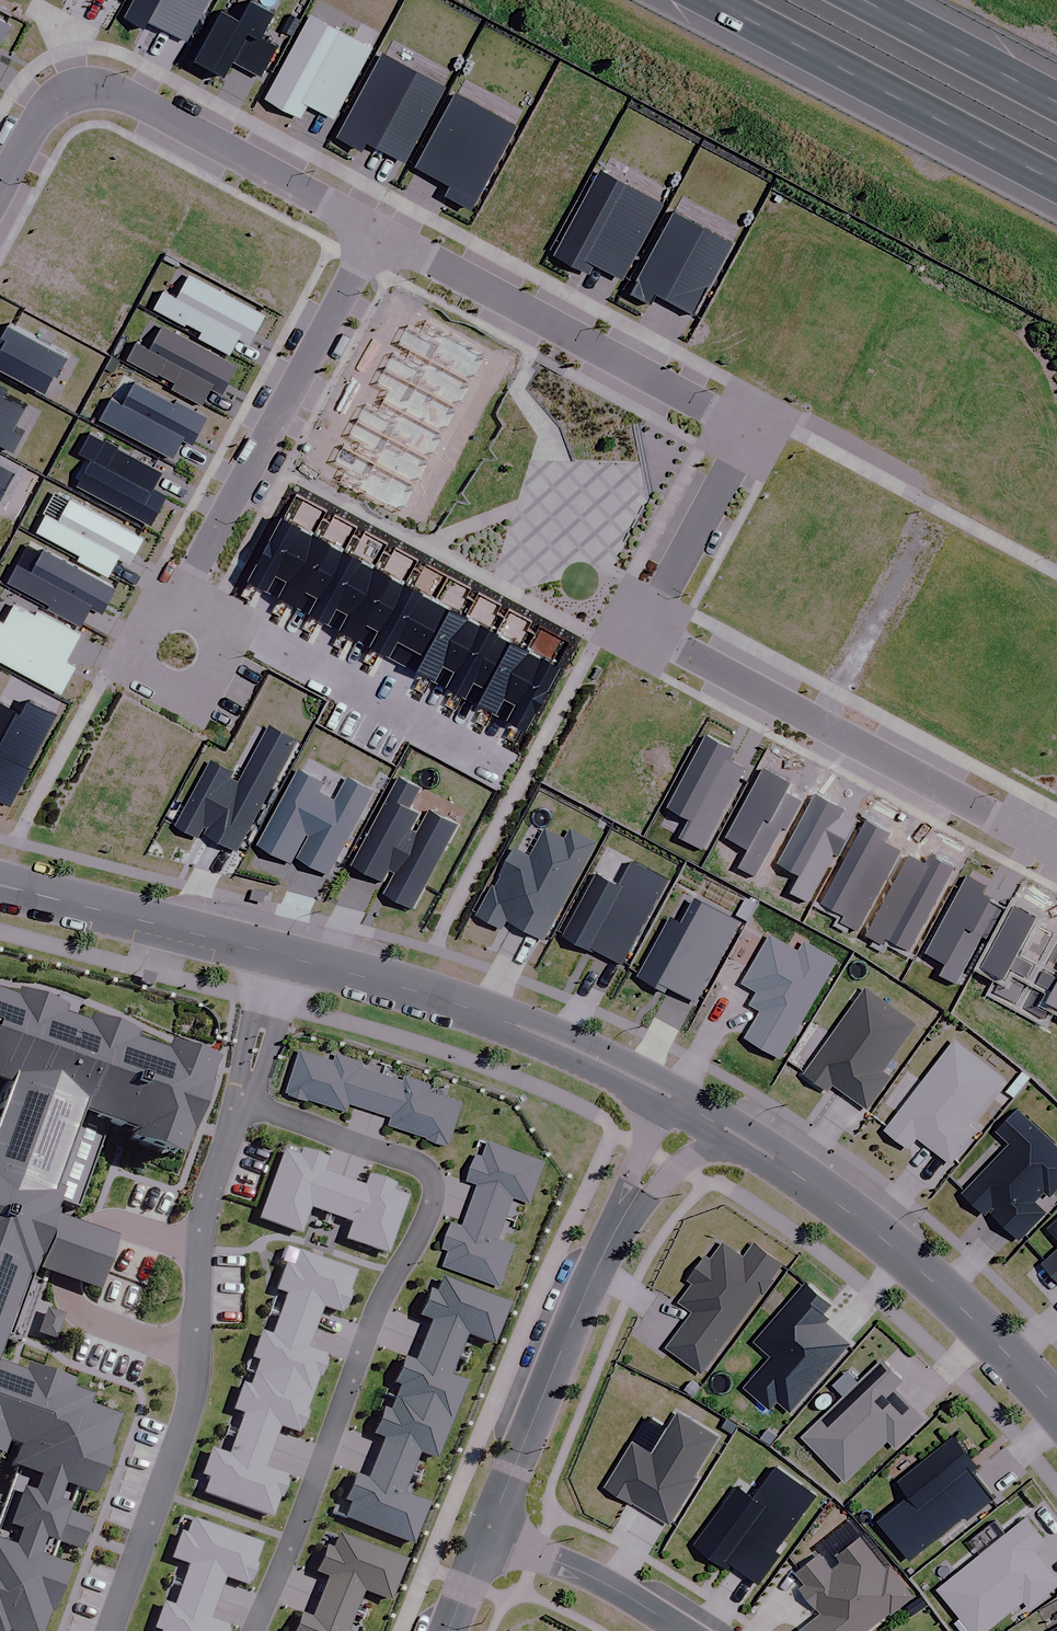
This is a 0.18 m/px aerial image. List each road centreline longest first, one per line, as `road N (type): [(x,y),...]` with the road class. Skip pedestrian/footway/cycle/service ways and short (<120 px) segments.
road 1 (residential): [(381,228),(749,428),(639,635),(1056,855)]
road 2 (residential): [(242,1104),(412,1163),(435,1195),(375,1314),(253,1630)]
road 3 (residential): [(111,1630),(187,1409),(201,1236),(242,1104)]
road 4 (residential): [(488,1532),(613,1235),(697,1112)]
road 5 (tertiary): [(1056,1410),(884,1239),(697,1112)]
road 6 (residential): [(0,185),(40,111),(65,95),(93,91),(133,100),(381,228)]
road 7 (tertiary): [(697,1112),(519,1027),(280,956)]
road 8 (residential): [(381,228),(179,607)]
road 9 (motorway): [(1056,179),(718,0)]
road 10 (tertiary): [(280,956),(0,886)]
road 11 (residential): [(686,1630),(595,1575),(488,1532)]
road 12 (motorway): [(871,0),(1056,99)]
road 13 (residential): [(242,1104),(280,956)]
road 14 (residential): [(182,688),(157,682),(138,652),(144,625),(179,607)]
road 15 (residential): [(179,607),(204,617),(218,641),(213,667),(182,688)]

